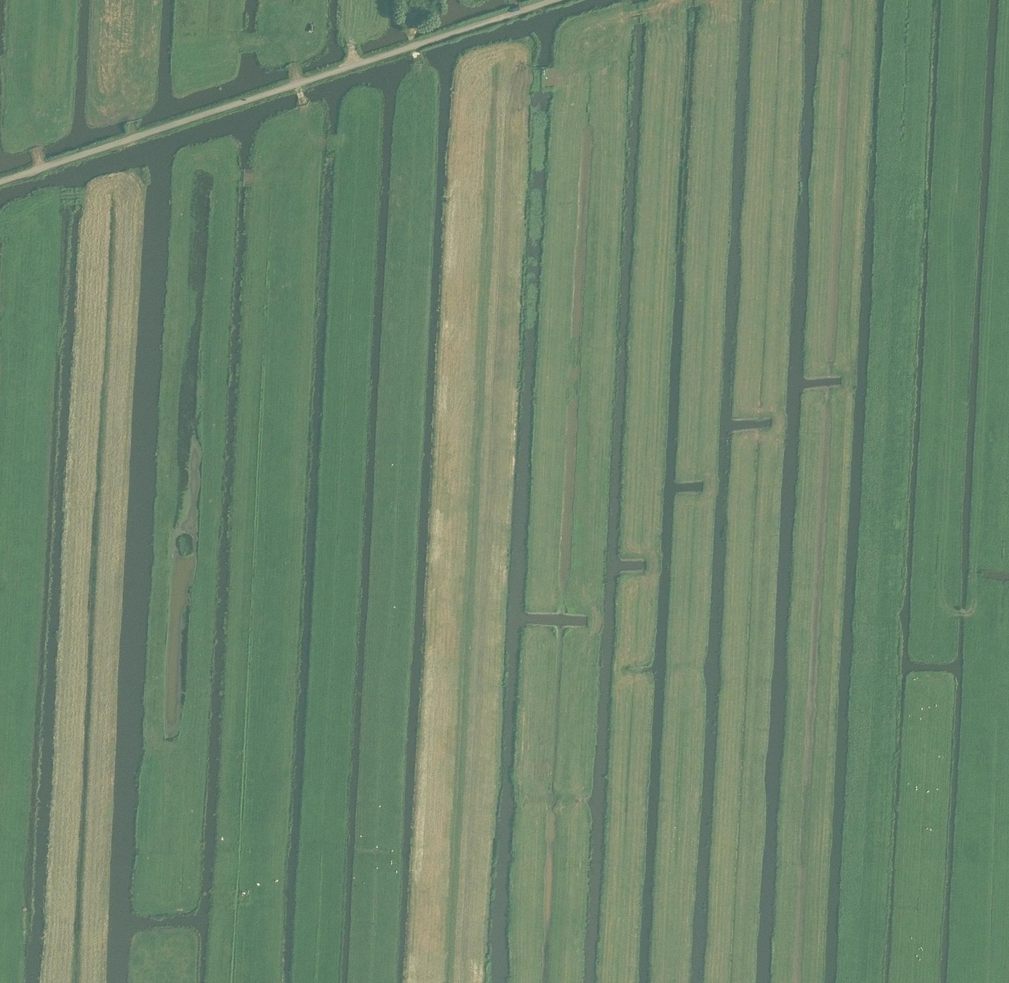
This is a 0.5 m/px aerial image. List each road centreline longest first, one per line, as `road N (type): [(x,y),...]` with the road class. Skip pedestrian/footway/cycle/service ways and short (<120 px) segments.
road 1 (unclassified): [(0,182),(553,0)]

